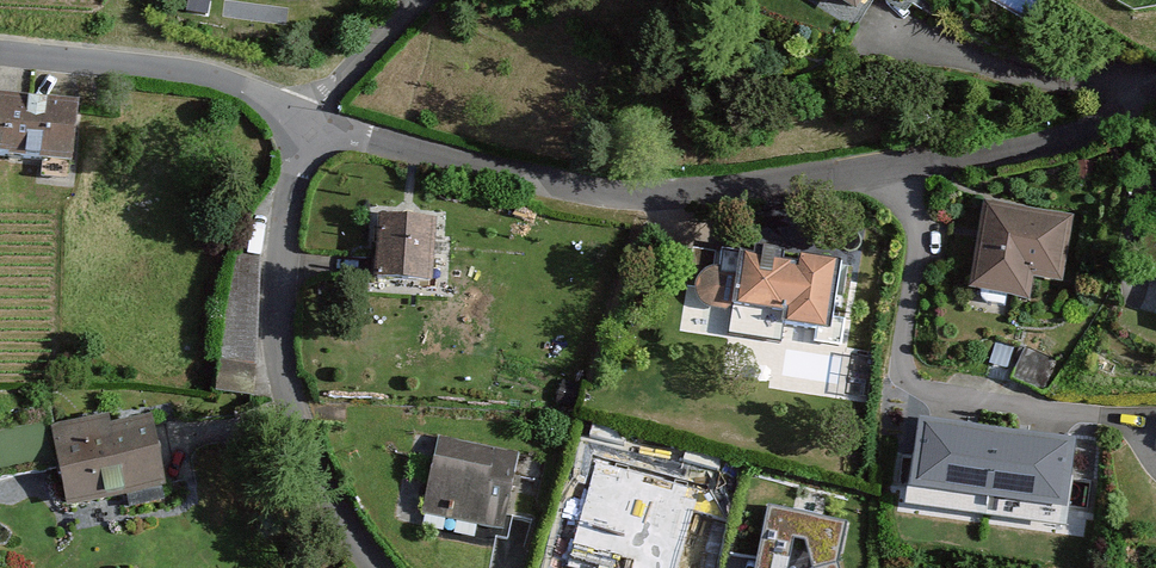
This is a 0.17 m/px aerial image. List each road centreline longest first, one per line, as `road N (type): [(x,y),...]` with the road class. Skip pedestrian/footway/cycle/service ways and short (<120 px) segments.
road 1 (residential): [(294,132),(346,133),(558,187),(674,196),(803,187),(1055,142),(1155,95)]
road 2 (residential): [(385,567),(308,451),(284,379),(294,132)]
road 3 (residential): [(0,53),(215,80),(270,102),(294,132)]

